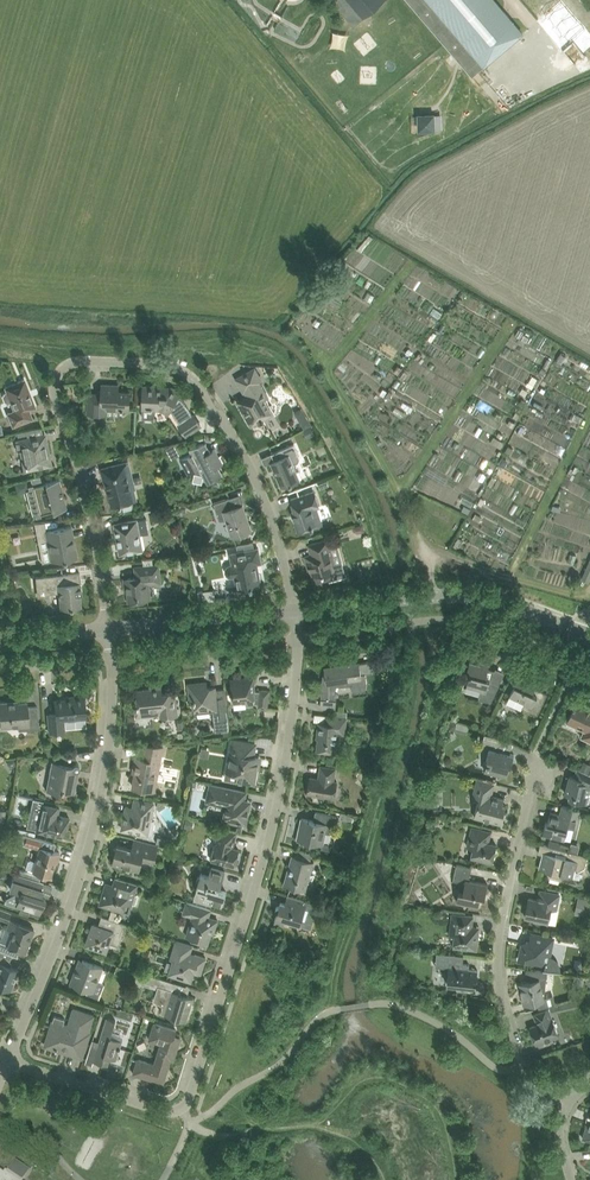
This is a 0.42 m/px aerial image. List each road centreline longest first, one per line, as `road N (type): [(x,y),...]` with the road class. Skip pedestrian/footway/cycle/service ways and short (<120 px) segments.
road 1 (residential): [(108,630),(97,552),(56,396),(58,375),(73,362),(159,363),(203,386),(243,446),(279,537),(296,612)]
road 2 (residential): [(298,640),(290,741),(267,842),(186,1105)]
road 3 (residential): [(111,659),(110,735),(94,829),(8,1061)]
road 4 (residential): [(572,1089),(548,1086),(528,1068),(507,1016),(502,954),(537,773)]
road 5 (tertiary): [(296,612),(472,596),(577,628)]
road 6 (residential): [(298,640),(429,621),(479,624),(564,655)]
road 7 (tertiary): [(108,630),(296,612)]
road 8 (residential): [(111,659),(298,640)]
road 9 (residential): [(8,1061),(169,1110),(186,1105)]

